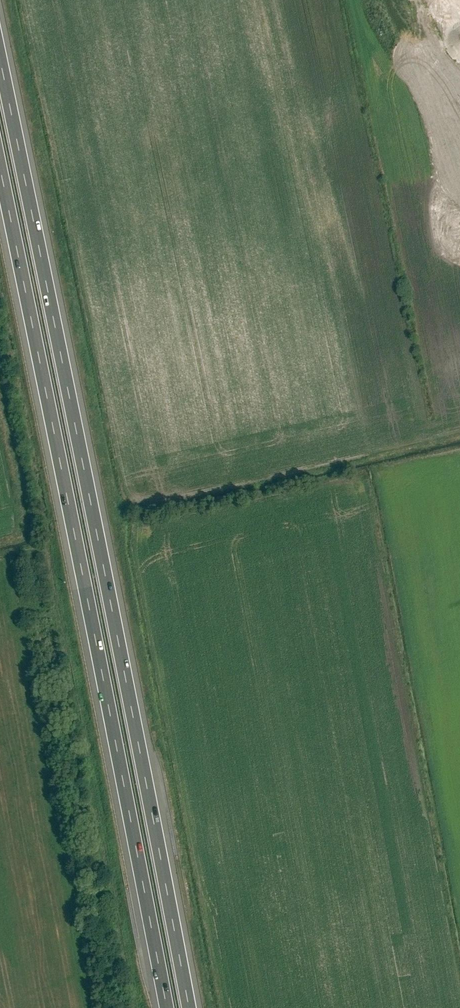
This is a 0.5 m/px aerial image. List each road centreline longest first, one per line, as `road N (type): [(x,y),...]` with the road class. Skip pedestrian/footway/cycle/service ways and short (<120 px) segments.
road 1 (motorway): [(189,1007),(0,64)]
road 2 (motorway): [(0,170),(167,1007)]

